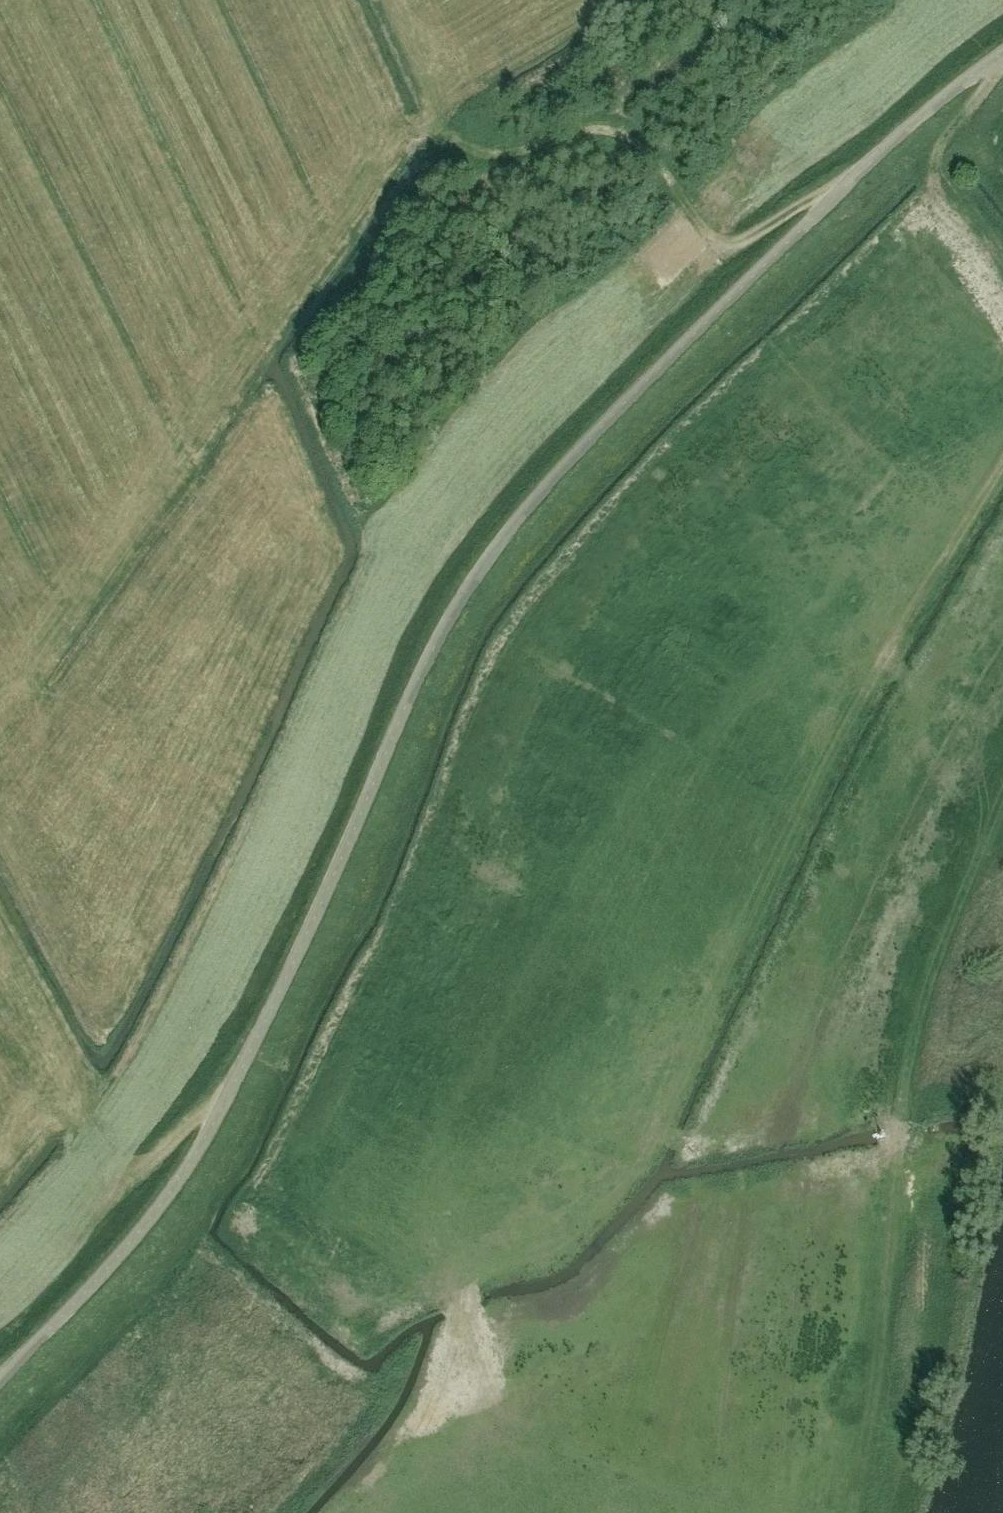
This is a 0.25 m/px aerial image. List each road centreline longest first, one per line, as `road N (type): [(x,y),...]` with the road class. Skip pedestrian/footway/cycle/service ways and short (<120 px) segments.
road 1 (unclassified): [(0,1382),(190,1165),(317,911),(433,644),(476,573),(667,361),(938,100),(1002,52)]
road 2 (track): [(832,200),(801,204),(728,241),(698,226),(647,157),(618,136),(591,131),(509,143),(451,135)]

